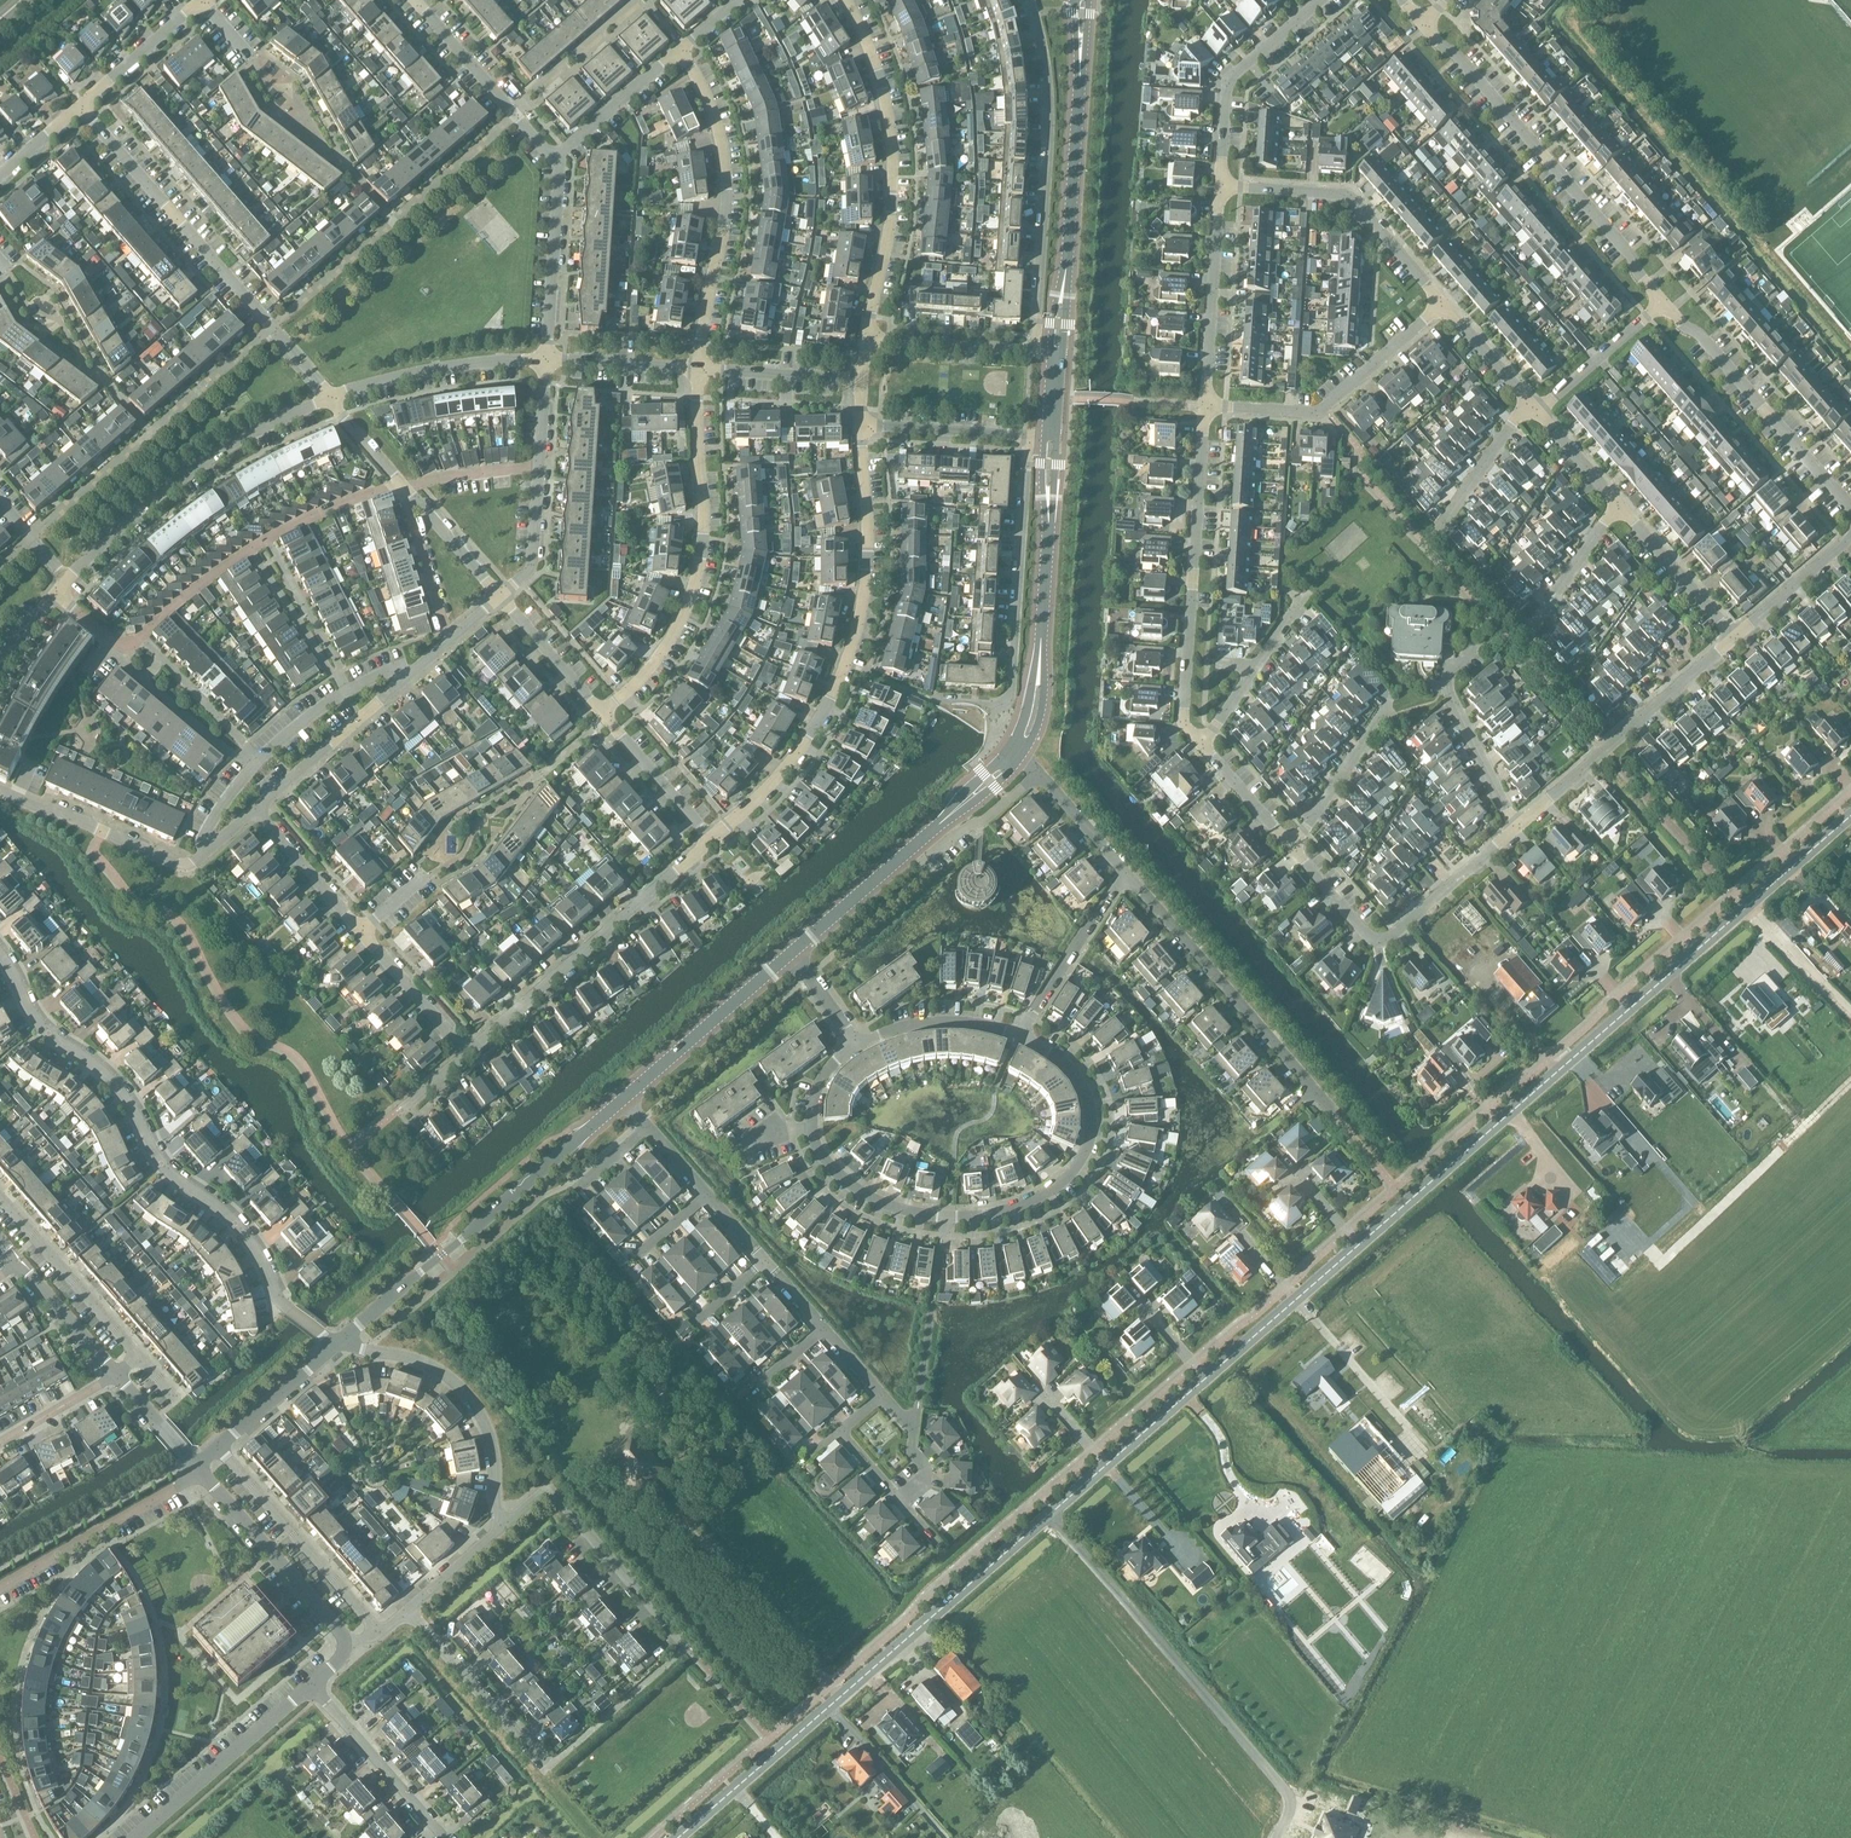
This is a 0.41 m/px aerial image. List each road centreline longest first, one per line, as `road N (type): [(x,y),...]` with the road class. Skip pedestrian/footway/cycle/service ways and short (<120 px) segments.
road 1 (tertiary): [(679,1837),(1850,816)]
road 2 (residential): [(858,1046),(820,1085),(817,1149),(862,1194),(895,1209),(981,1217),(1021,1209),(1067,1183),(1093,1136),(1087,1099),(1069,1070),(1020,1037)]
road 3 (residential): [(339,1345),(283,1306),(239,1226),(173,1178),(115,1086),(30,1011),(0,951)]
road 4 (residential): [(711,838),(793,757),(844,663),(866,561),(860,425)]
road 5 (residential): [(1735,635),(1849,536),(1841,501),(1663,303)]
road 6 (residential): [(336,400),(86,103)]
road 7 (residential): [(607,713),(667,648),(702,573),(702,371)]
road 8 (residential): [(1663,303),(1631,255),(1424,26)]
road 9 (residential): [(1031,0),(1049,91),(1050,156),(1036,351)]
road 10 (unclassified): [(1056,352),(1081,0)]
road 11 (residential): [(920,696),(992,704),(1010,694),(1030,436)]
road 12 (residential): [(868,339),(893,204),(894,134),(873,52),(847,0)]
road 13 (residential): [(1206,744),(1185,722),(1208,407)]
road 14 (residential): [(67,583),(131,515),(213,456),(336,400)]
road 15 (residential): [(702,371),(728,193),(710,103),(682,53)]
road 16 (residential): [(125,653),(271,538),(404,487)]
road 17 (residential): [(466,1054),(711,838)]
road 18 (residential): [(1335,1119),(1125,874)]
road 19 (unclassified): [(1016,753),(1039,691),(1051,438)]
road 20 (residential): [(427,662),(354,688),(258,759),(209,827),(206,853)]
road 21 (unclassified): [(790,956),(1016,753)]
road 22 (residential): [(1513,832),(1735,635)]
road 23 (residential): [(691,1650),(548,1487),(497,1532)]
road 24 (residential): [(497,1532),(495,1451),(475,1408),(425,1366),(339,1345)]
road 25 (residential): [(1208,407),(1318,413),(1440,301)]
road 26 (residential): [(1440,301),(1346,196),(1221,187)]
road 27 (residential): [(379,1635),(221,1450)]
road 28 (residential): [(339,1345),(521,1189)]
road 29 (residential): [(345,1656),(341,1635),(198,1474)]
road 30 (unclassified): [(136,1837),(315,1684)]
road 31 (residential): [(1221,187),(1229,76),(1319,0)]
road 32 (residential): [(0,1585),(198,1474)]
road 33 (residential): [(841,1434),(901,1503),(924,1482),(925,1470),(912,1454),(915,1431),(882,1396)]
road 34 (residential): [(206,853),(188,866),(0,787)]
road 35 (residential): [(258,808),(427,662)]
road 36 (unclassified): [(624,1101),(790,956)]
road 37 (residential): [(1208,407),(1221,187)]
road 38 (residential): [(336,400),(490,364),(549,362)]
road 39 (residential): [(141,1357),(0,1195)]
road 40 (residential): [(546,1772),(409,1611)]
road 41 (residential): [(558,158),(418,0)]
road 42 (residential): [(549,362),(558,158)]
road 43 (residential): [(443,1833),(315,1684)]
road 44 (residential): [(1020,1037),(1125,874)]
road 45 (residential): [(1513,832),(1451,702),(1446,682),(1464,660)]
road 46 (residential): [(1735,635),(1617,501)]
road 47 (residential): [(860,425),(1030,436)]
road 48 (residential): [(1036,351),(868,339)]
road 49 (residential): [(1020,1037),(945,1023),(858,1046)]
road 50 (residential): [(1389,941),(1513,832)]
road 51 (residential): [(1539,411),(1663,303)]
road 52 (residential): [(1206,744),(1298,608)]
road 53 (residential): [(1295,847),(1387,712)]
road 54 (residential): [(1125,874),(1016,753)]
road 55 (residential): [(711,838),(607,713)]
road 56 (residential): [(558,158),(682,53)]
road 57 (residential): [(363,931),(258,808)]
road 58 (residential): [(466,1054),(363,931)]
road 59 (residential): [(861,380),(702,371)]
road 60 (residential): [(221,1450),(339,1345)]
road 61 (residential): [(607,713),(501,599)]
road 62 (residential): [(86,103),(203,1)]
road 63 (residential): [(702,371),(549,362)]
road 64 (residential): [(1535,629),(1617,501)]
road 65 (residential): [(1441,523),(1529,401)]
road 66 (residential): [(451,643),(411,499)]
road 67 (residential): [(354,1151),(466,1054)]
road 68 (unclassified): [(115,1376),(18,1265)]
road 69 (residential): [(501,599),(533,569),(540,470)]
road 70 (residential): [(1389,941),(1371,939),(1295,847)]
road 71 (residential): [(404,487),(540,470)]
road 72 (residential): [(1295,847),(1206,744)]
road 73 (unclassified): [(521,1189),(624,1101)]
road 74 (residential): [(501,599),(411,499)]
road 75 (residential): [(1529,401),(1440,301)]
road 76 (residential): [(0,1444),(115,1376)]
road 77 (unclassified): [(198,1474),(115,1376)]

